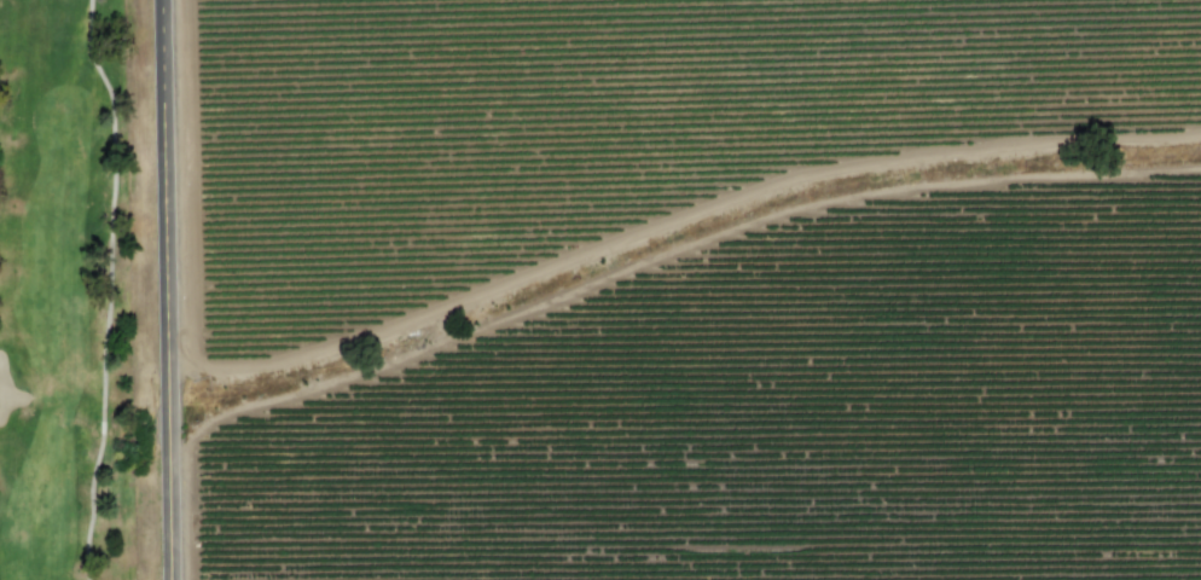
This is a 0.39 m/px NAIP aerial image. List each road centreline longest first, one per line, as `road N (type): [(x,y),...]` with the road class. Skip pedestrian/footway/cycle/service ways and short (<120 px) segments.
road 1 (residential): [(174,579),(162,0)]

